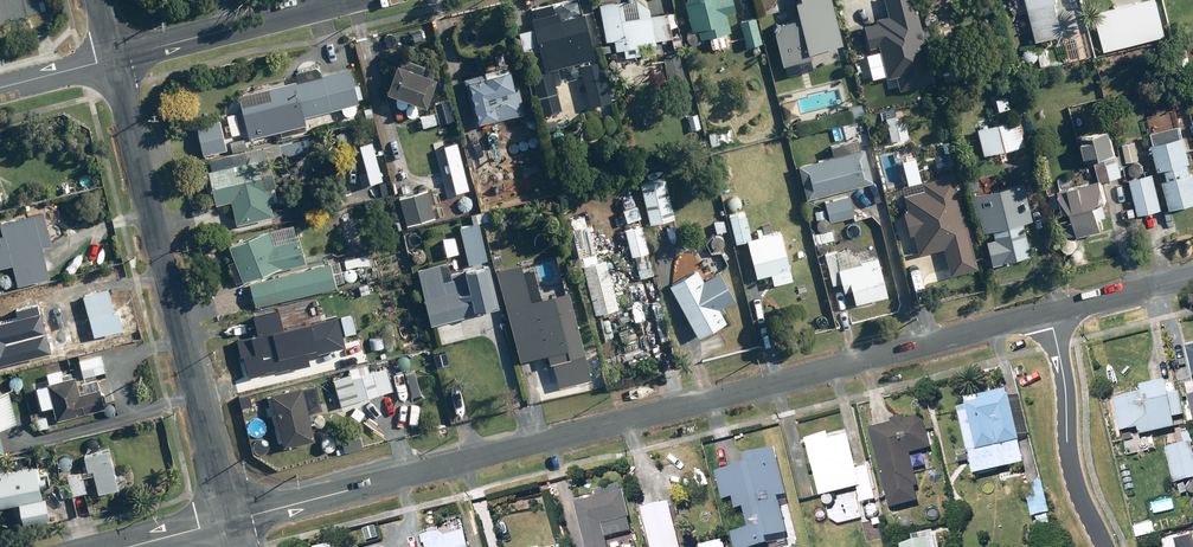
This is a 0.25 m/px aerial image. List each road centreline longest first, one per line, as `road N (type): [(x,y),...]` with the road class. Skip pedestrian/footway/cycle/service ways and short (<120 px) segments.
road 1 (residential): [(1050,315),(230,521)]
road 2 (residential): [(230,521),(113,59)]
road 3 (residential): [(1104,546),(1076,494),(1050,315)]
road 4 (residential): [(344,0),(113,59)]
road 5 (residential): [(1192,278),(1050,315)]

